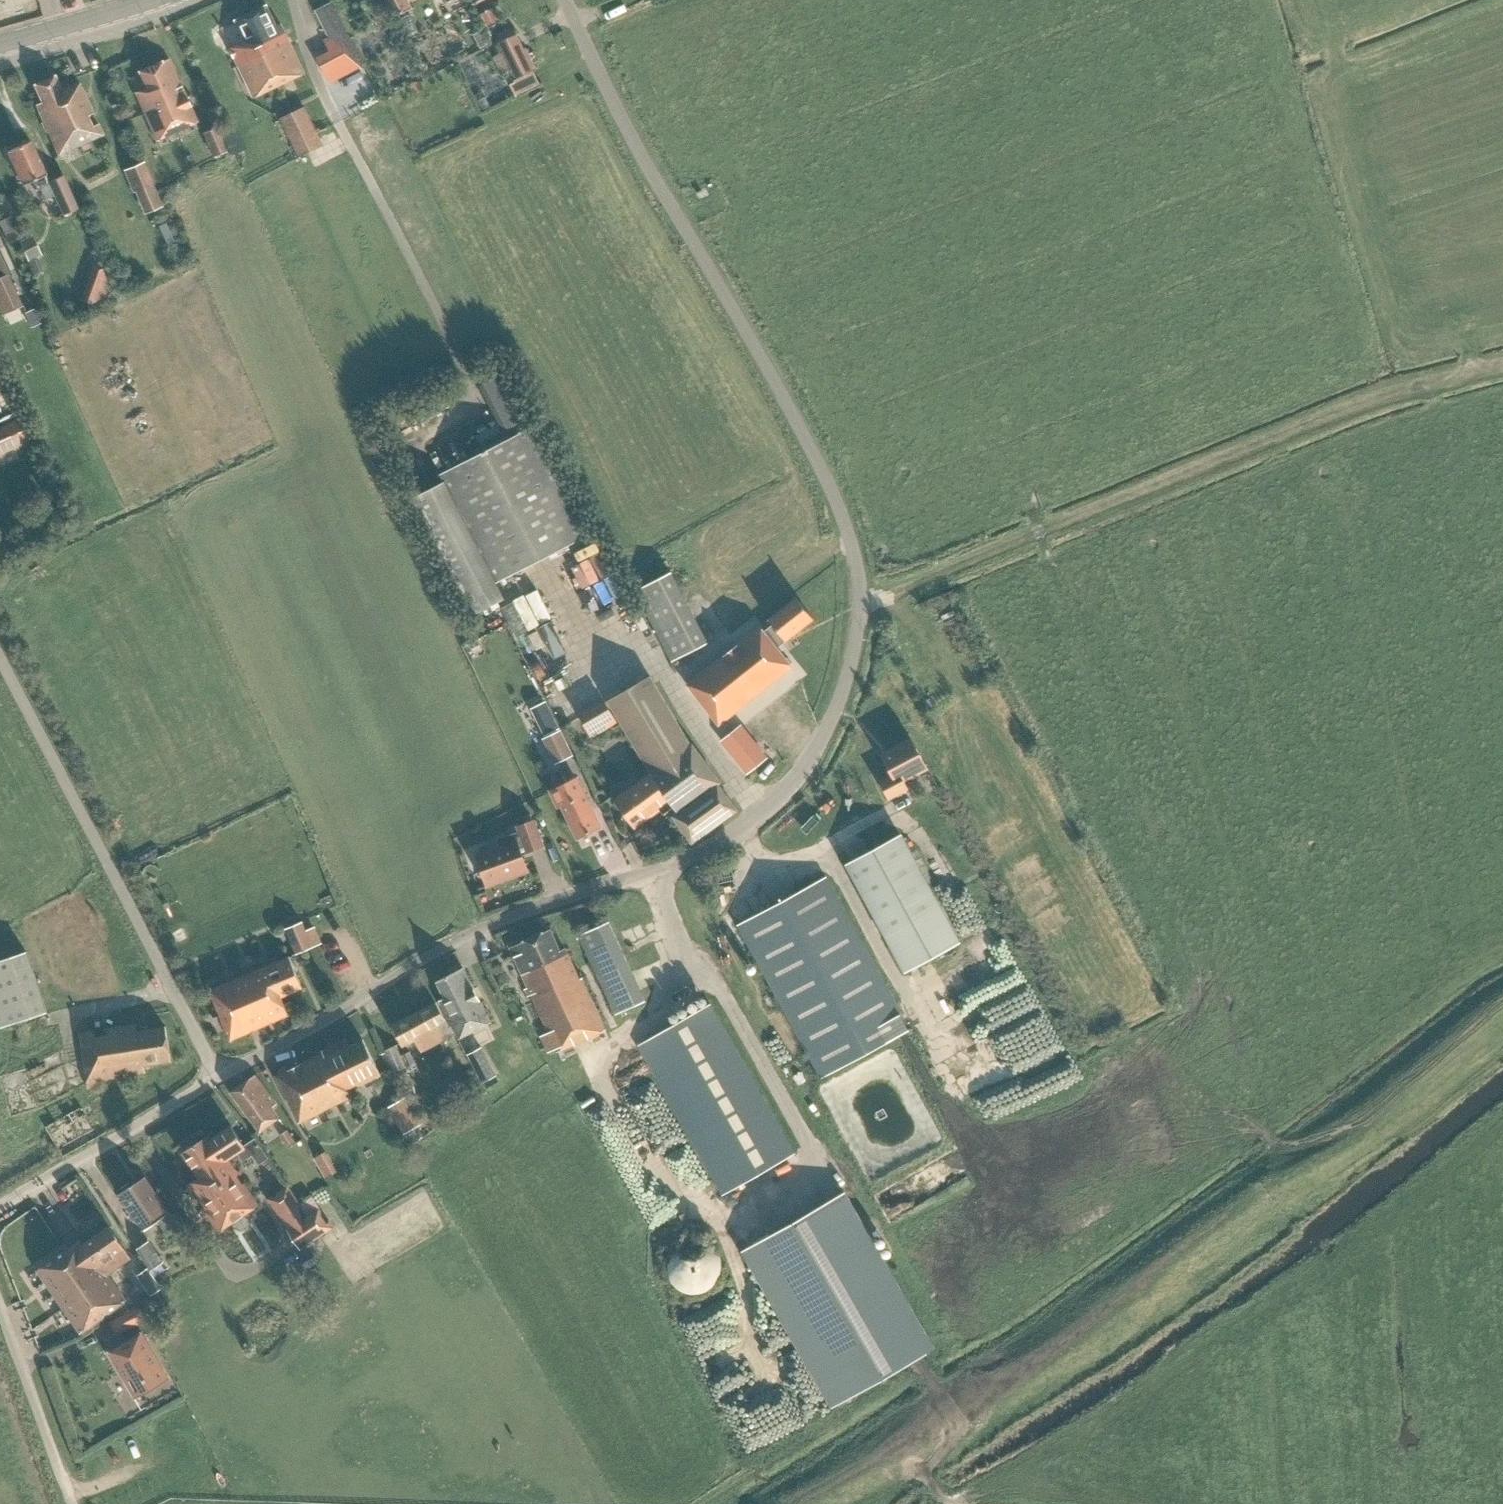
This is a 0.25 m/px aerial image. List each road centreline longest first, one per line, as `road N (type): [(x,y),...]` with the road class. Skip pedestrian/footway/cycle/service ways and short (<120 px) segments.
road 1 (unclassified): [(217,1077),(437,950),(681,860),(745,827),(811,761),(842,692),(860,606),(840,508),(614,102),(566,0)]
road 2 (track): [(860,606),(1395,391),(1502,364)]
road 3 (unclassified): [(217,1077),(0,659)]
road 4 (unclassified): [(0,1205),(217,1077)]
road 5 (unclassified): [(72,1503),(0,1305)]
road 6 (tertiary): [(147,0),(0,44)]

